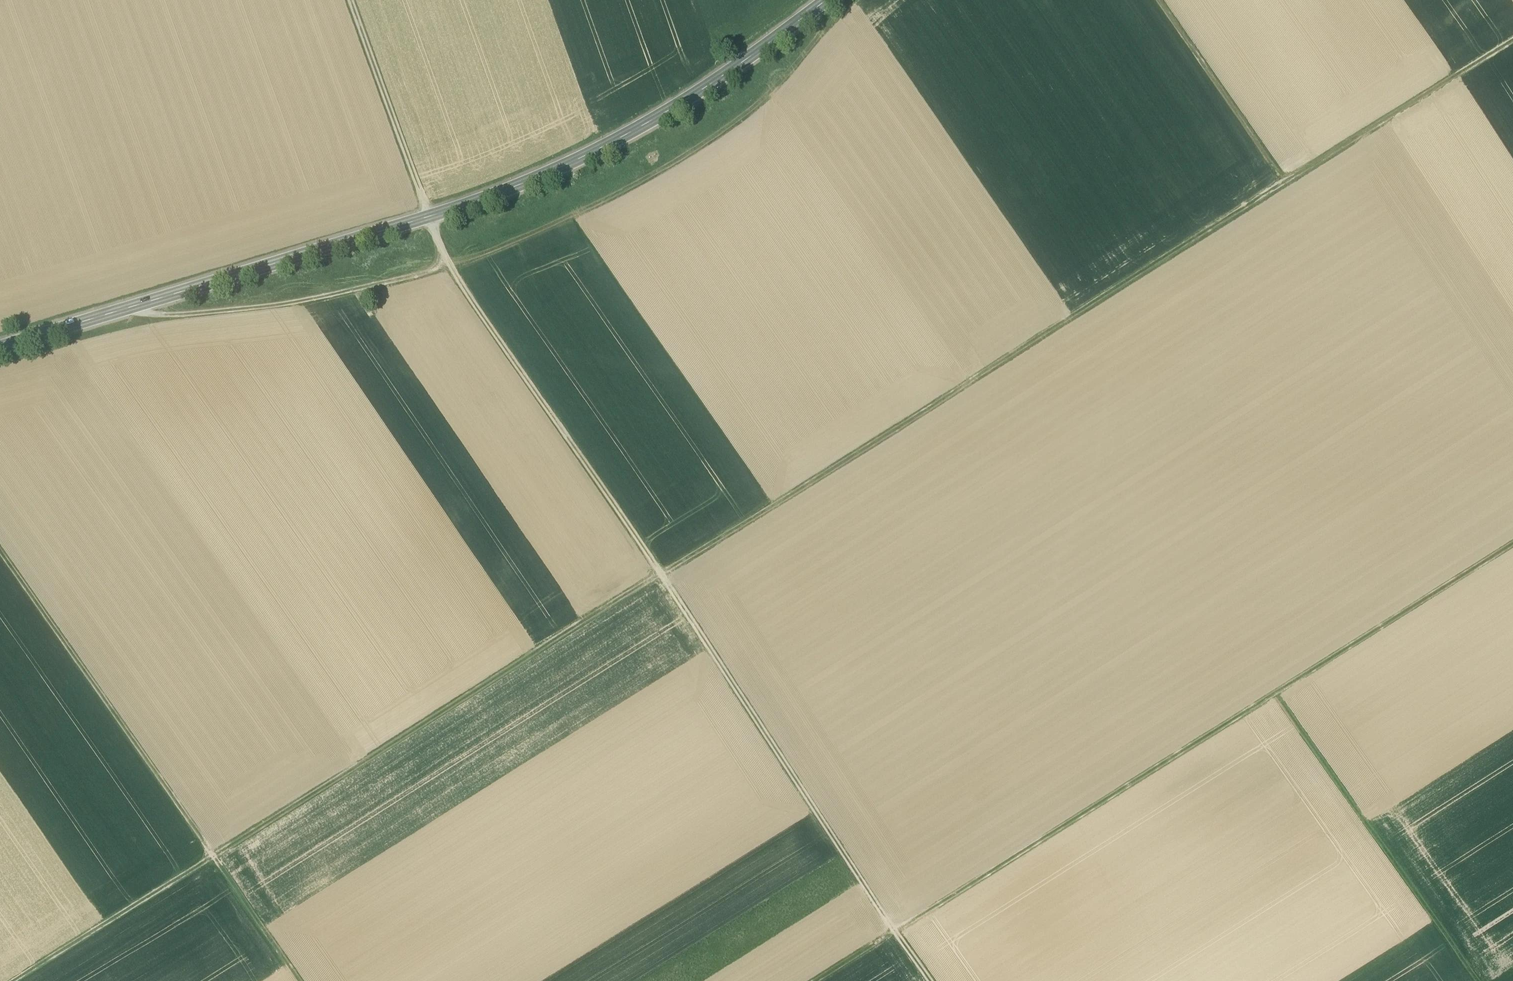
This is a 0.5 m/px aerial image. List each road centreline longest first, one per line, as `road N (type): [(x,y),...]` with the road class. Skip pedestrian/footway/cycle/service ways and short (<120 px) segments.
road 1 (track): [(1512,40),(16,980)]
road 2 (track): [(351,0),(460,282),(929,980)]
road 3 (secondary): [(828,0),(634,131),(512,189),(0,348)]
road 4 (track): [(1479,980),(1275,692),(818,980)]
road 5 (track): [(142,305),(146,313),(172,316),(289,304),(420,276),(514,241),(606,200),(731,128),(829,24)]
road 6 (track): [(0,550),(214,858)]
road 7 (track): [(1275,692),(1512,545)]
road 8 (track): [(1283,183),(1158,0)]
road 9 (track): [(301,980),(216,856)]

